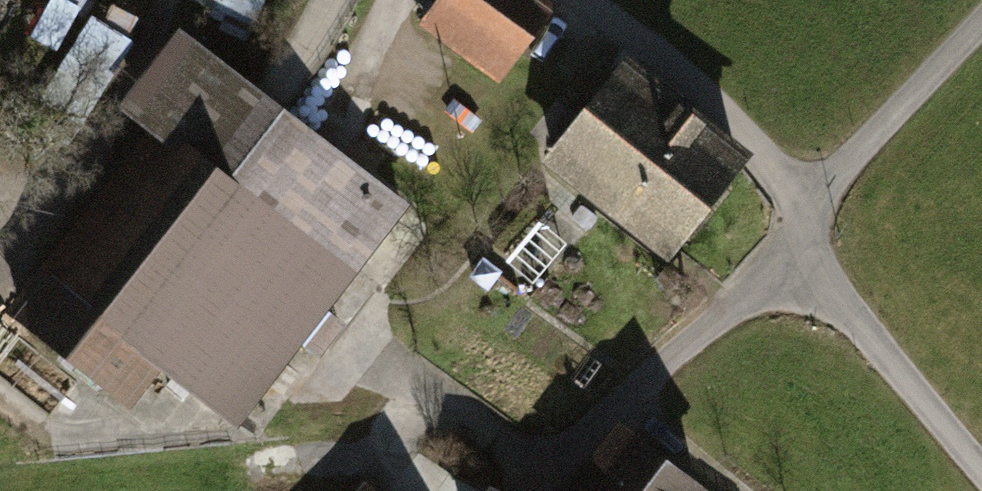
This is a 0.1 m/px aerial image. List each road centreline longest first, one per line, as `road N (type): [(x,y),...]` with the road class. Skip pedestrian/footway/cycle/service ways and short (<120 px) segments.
road 1 (unclassified): [(802,237),(549,490)]
road 2 (unclassified): [(569,0),(765,159),(802,237)]
road 3 (unclassified): [(981,483),(842,319),(802,237)]
road 4 (unclassified): [(802,237),(830,195),(981,36)]

